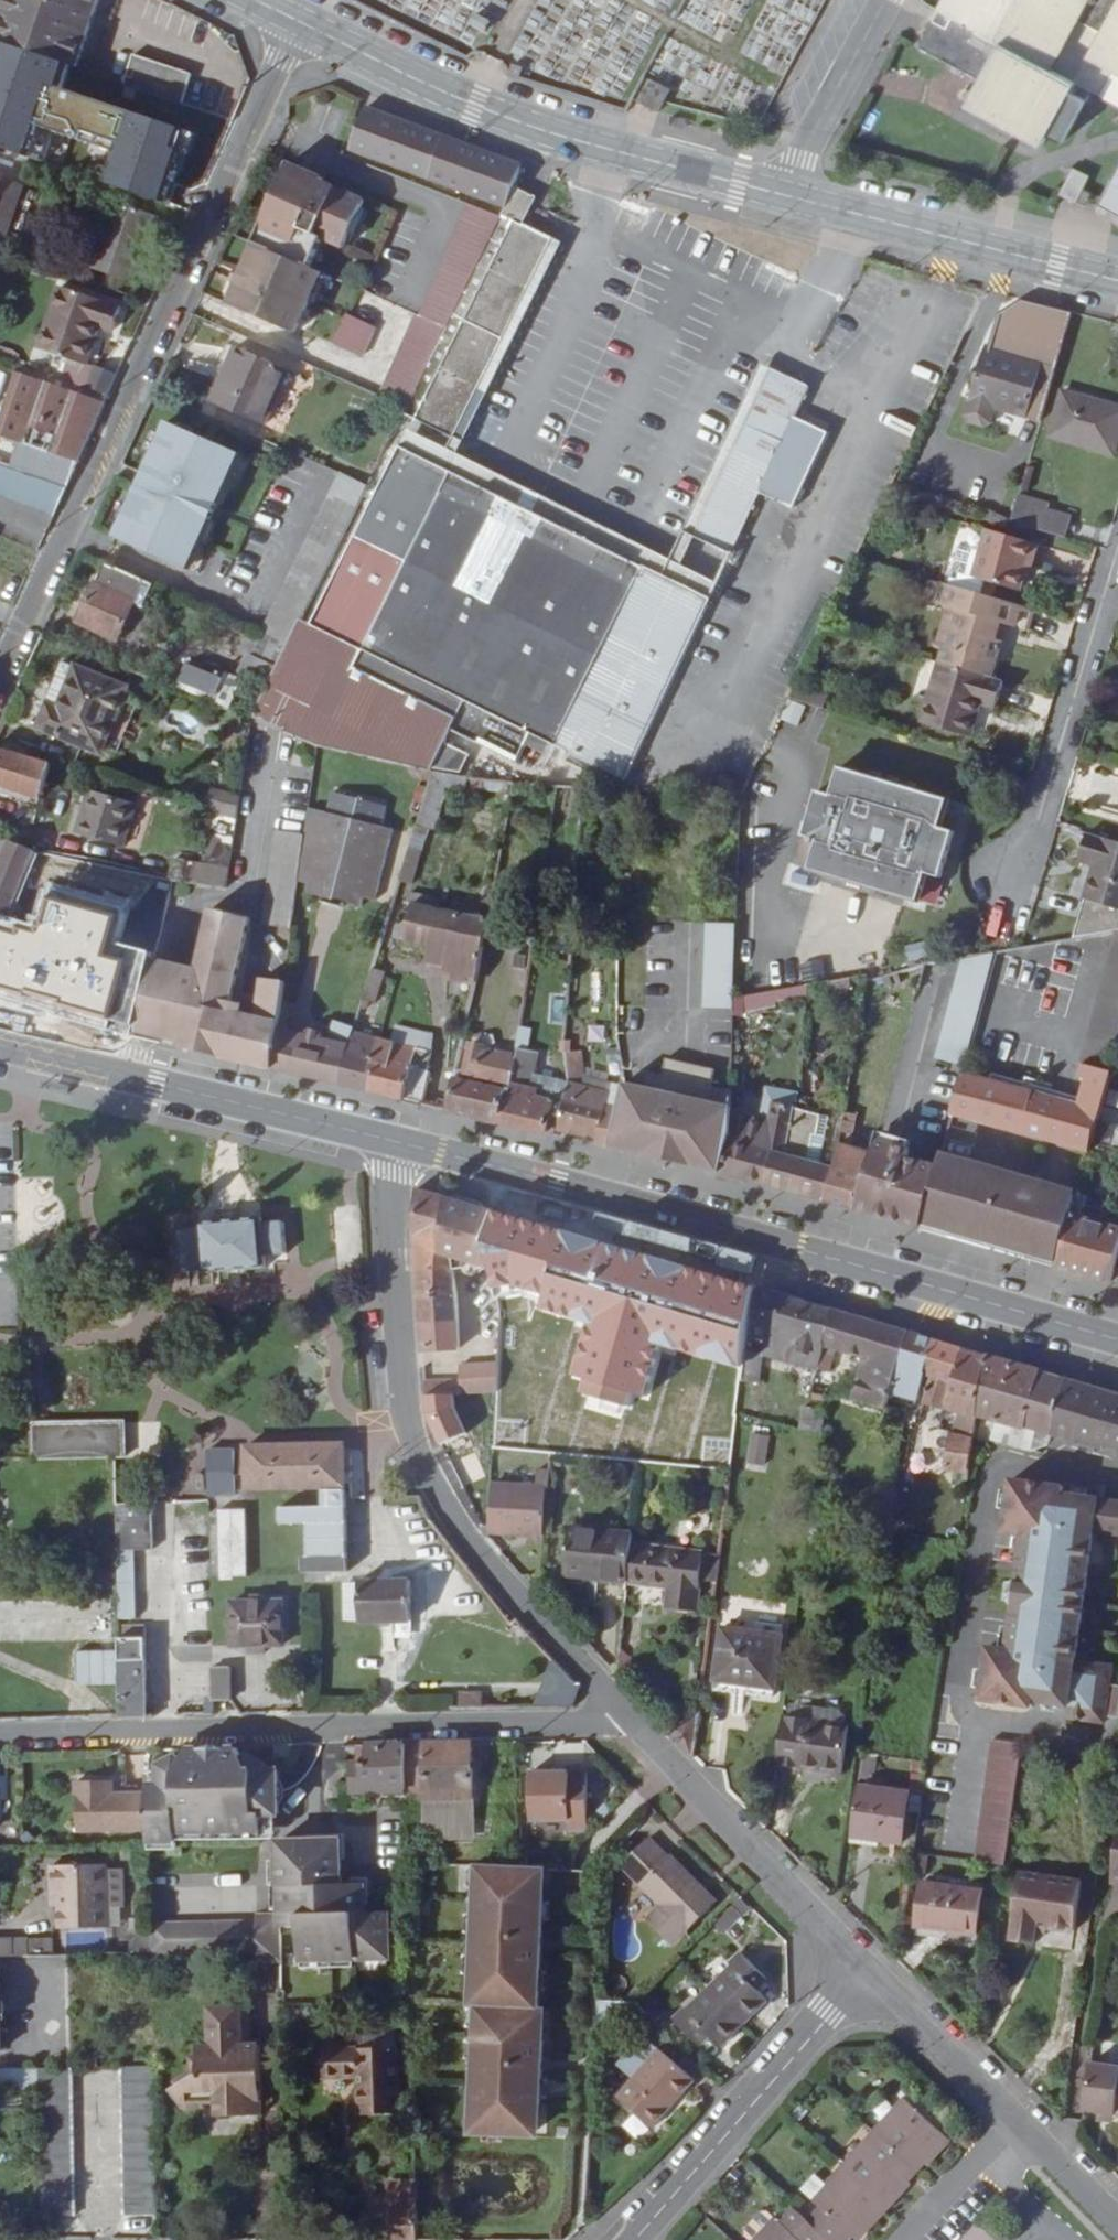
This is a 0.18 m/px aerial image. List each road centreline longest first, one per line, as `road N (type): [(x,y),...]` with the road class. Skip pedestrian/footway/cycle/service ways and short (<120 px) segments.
road 1 (secondary): [(400,1144),(1117,1342)]
road 2 (residential): [(298,23),(0,673)]
road 3 (residential): [(615,1708),(476,1554),(420,1458),(404,1398),(393,1258),(392,1173),(400,1144)]
road 4 (residential): [(0,1735),(581,1727),(615,1708)]
road 5 (residential): [(298,23),(517,124),(781,196)]
road 6 (secondary): [(0,1047),(400,1144)]
road 7 (residential): [(615,1708),(868,1976)]
road 8 (residential): [(998,884),(1029,846),(1117,546)]
road 9 (residential): [(636,2239),(868,1976)]
road 10 (residential): [(781,196),(1117,283)]
road 11 (residential): [(781,196),(886,0)]
road 12 (residential): [(868,1976),(1012,2119)]
road 13 (residential): [(903,2239),(1012,2119)]
road 14 (residential): [(1012,2119),(1117,2224)]

